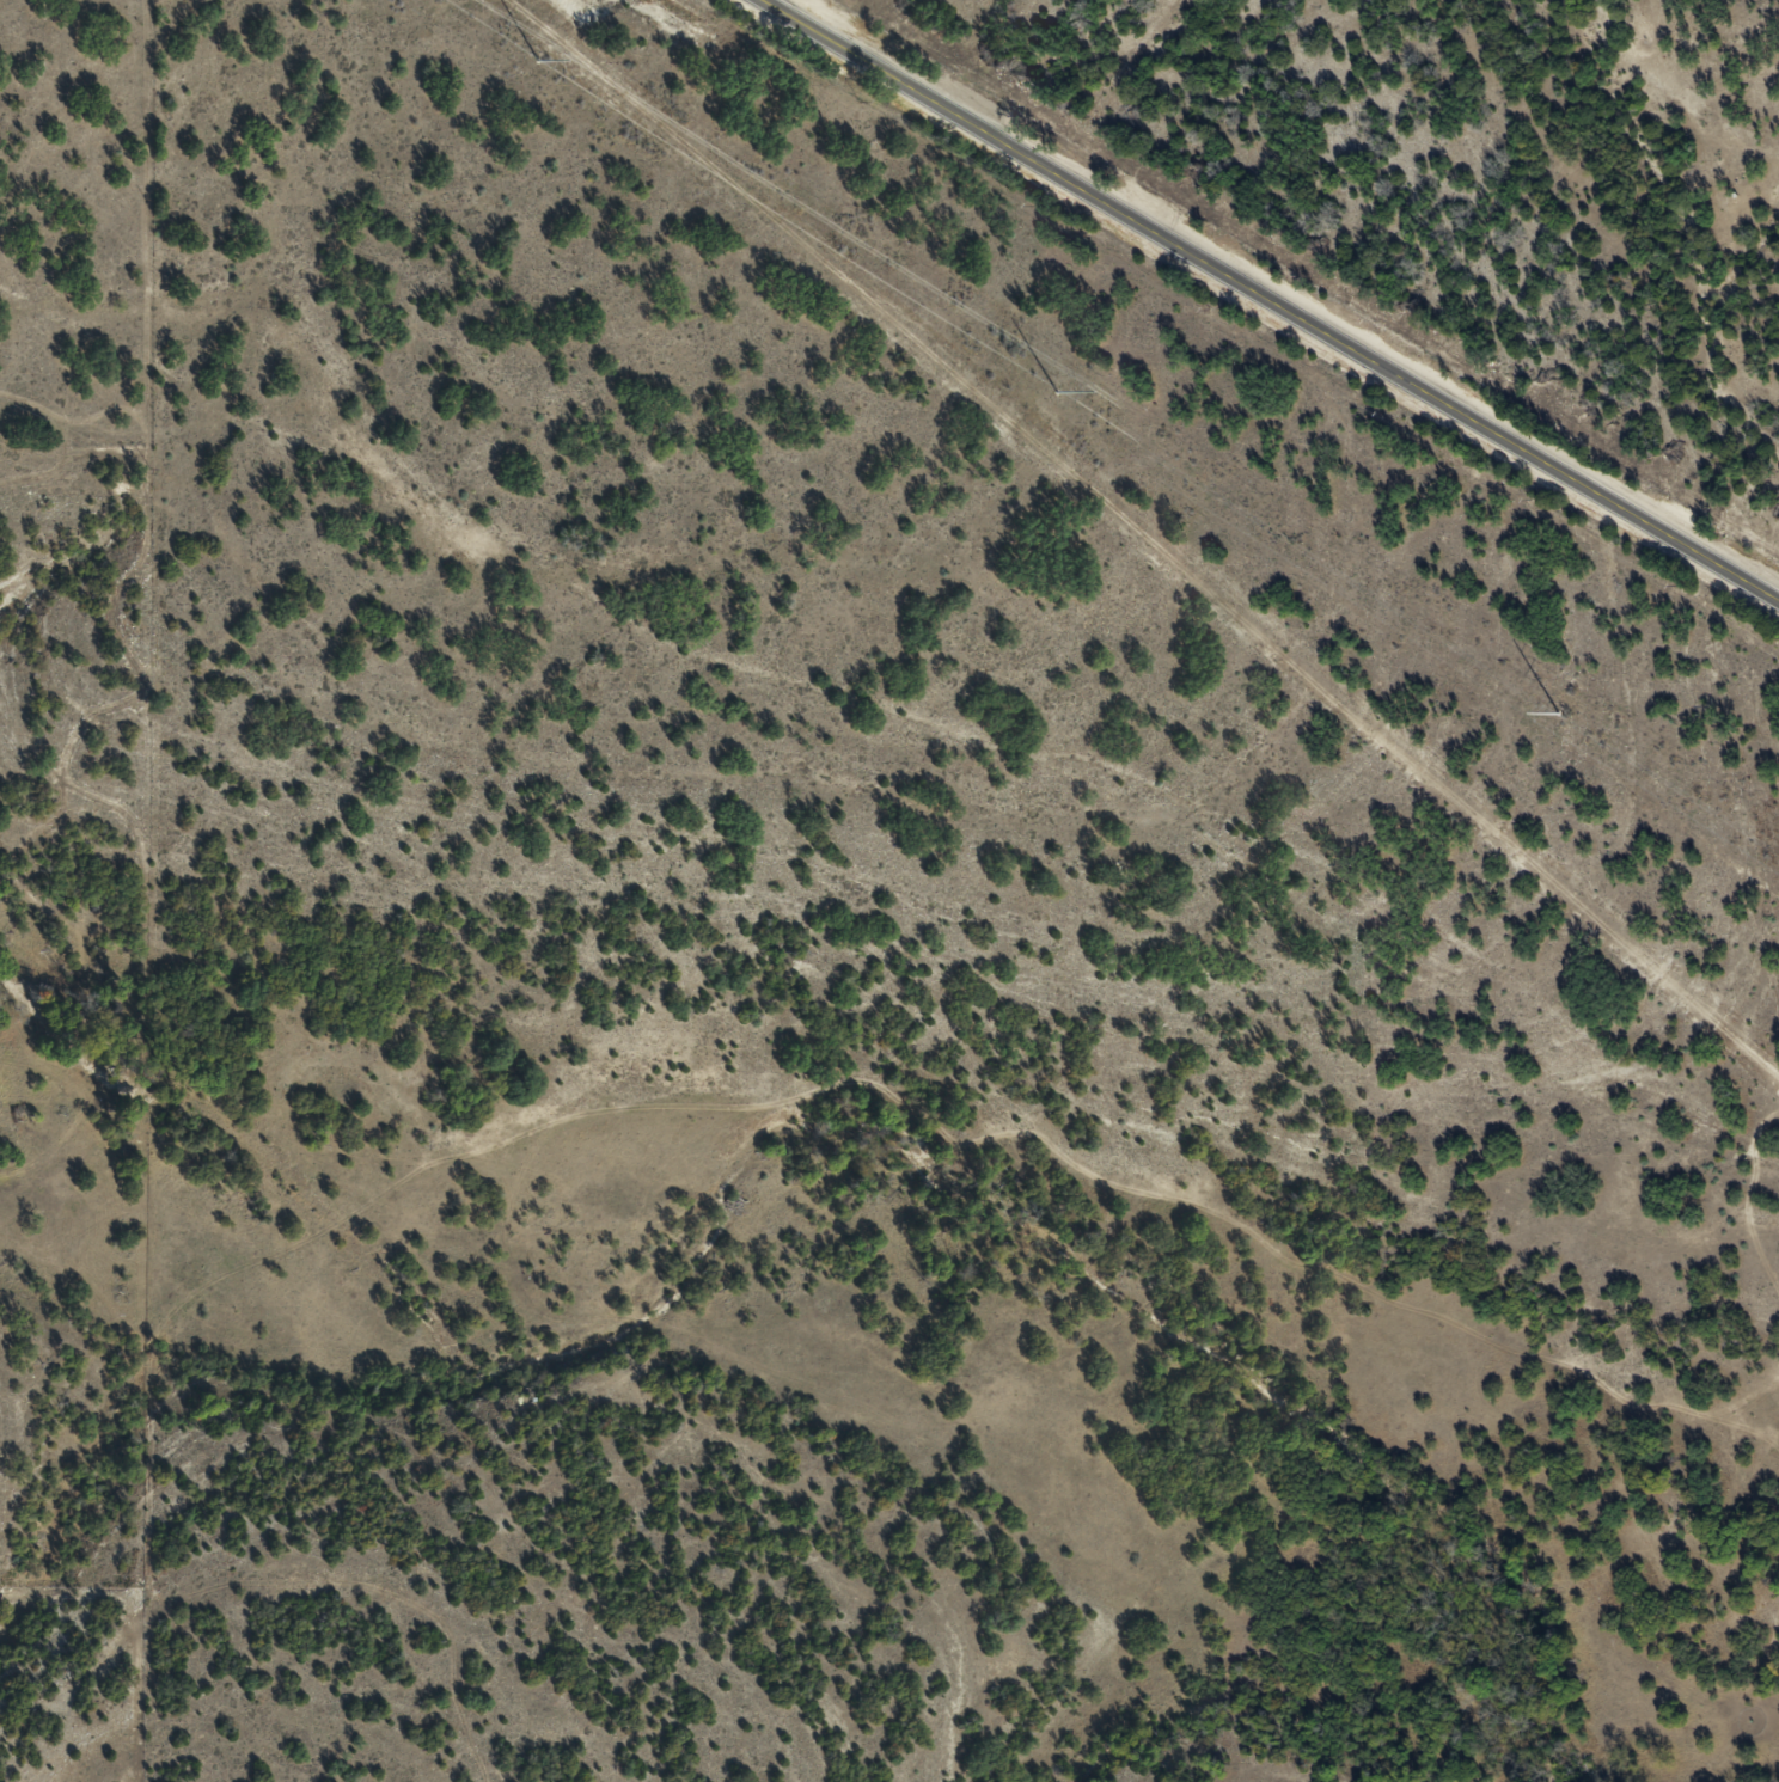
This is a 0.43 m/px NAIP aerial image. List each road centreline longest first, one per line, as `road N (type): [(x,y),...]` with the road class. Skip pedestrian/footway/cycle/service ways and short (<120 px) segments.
road 1 (tertiary): [(1778,599),(765,0)]

